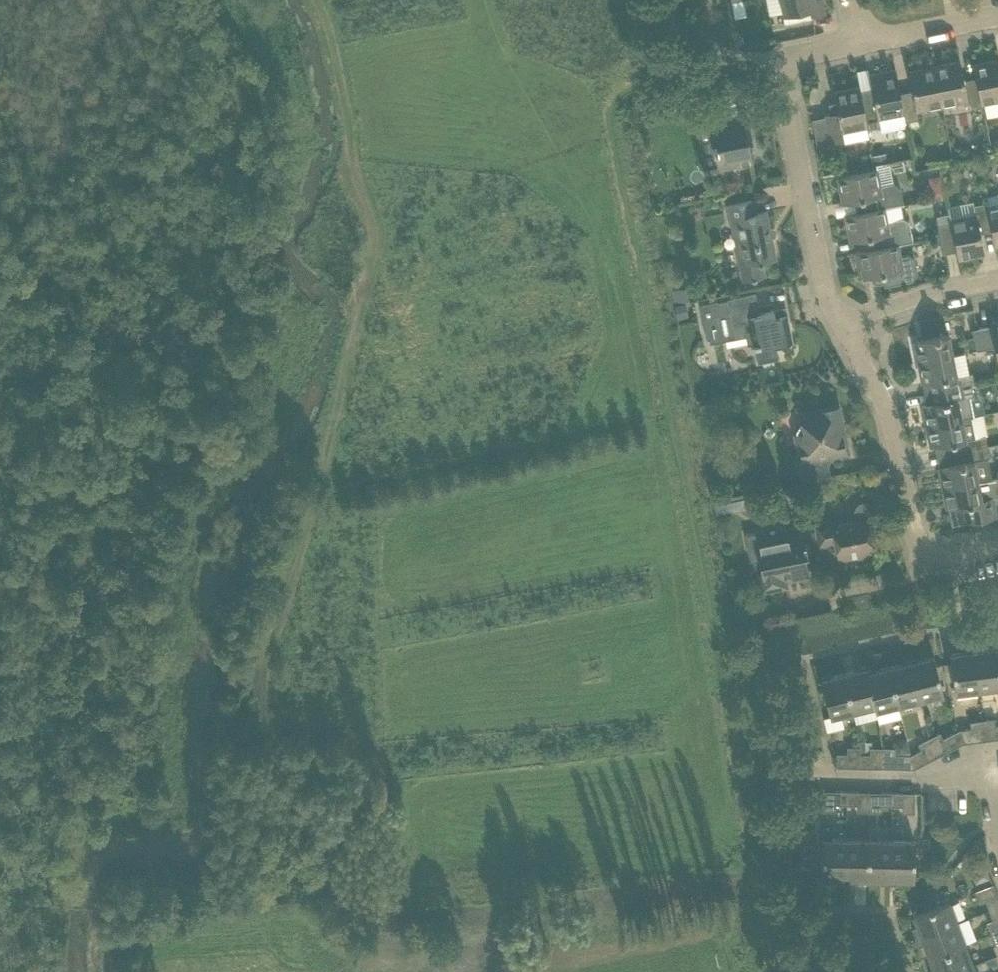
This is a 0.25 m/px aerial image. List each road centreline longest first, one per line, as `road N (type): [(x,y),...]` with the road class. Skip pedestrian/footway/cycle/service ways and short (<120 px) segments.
road 1 (track): [(772,971),(609,110),(615,99),(673,73),(691,36)]
road 2 (residential): [(834,320),(786,102),(786,57),(864,43)]
road 3 (residential): [(929,558),(907,451),(834,320)]
road 4 (residential): [(815,777),(913,780),(987,769)]
road 5 (residential): [(834,320),(997,283)]
road 6 (residential): [(864,43),(997,17)]

